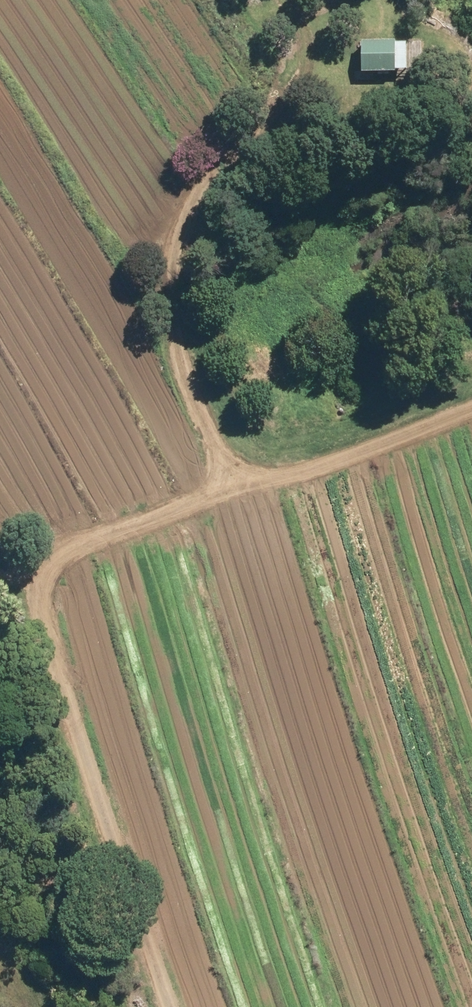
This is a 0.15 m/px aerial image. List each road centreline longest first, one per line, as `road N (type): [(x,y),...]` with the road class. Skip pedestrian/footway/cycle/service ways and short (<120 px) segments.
road 1 (track): [(0,584),(83,541),(471,412)]
road 2 (track): [(240,487),(177,342),(169,260),(196,194),(256,137),(281,97),(283,45)]
road 3 (track): [(179,1006),(19,574)]

